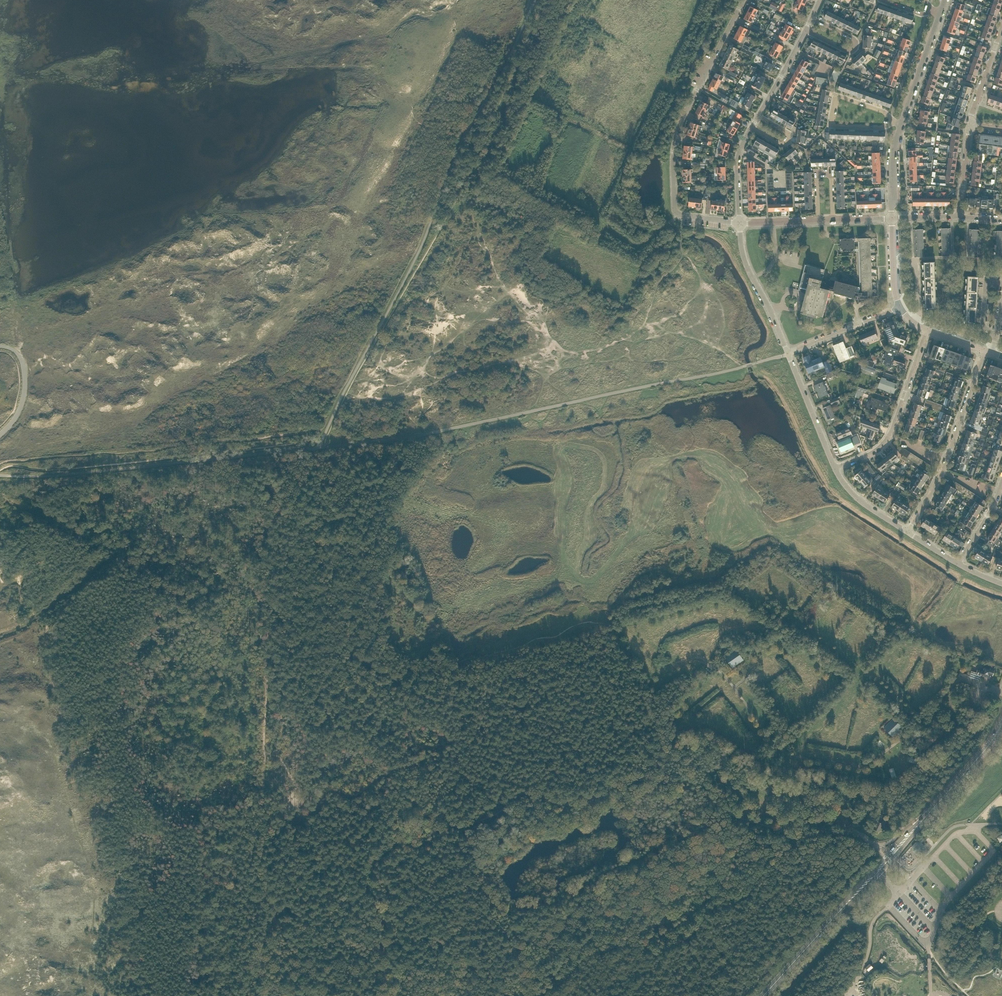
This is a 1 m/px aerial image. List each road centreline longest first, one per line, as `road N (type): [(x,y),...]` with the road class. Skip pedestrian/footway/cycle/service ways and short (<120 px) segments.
road 1 (residential): [(741,0),(676,139),(676,212)]
road 2 (residential): [(986,350),(942,475),(908,533)]
road 3 (residential): [(837,468),(886,440),(927,330)]
road 4 (residential): [(740,223),(744,259),(790,352)]
road 5 (residential): [(837,468),(790,352)]
road 6 (tertiary): [(924,818),(1001,723)]
road 7 (residential): [(903,309),(790,352)]
road 8 (tertiary): [(763,995),(844,906)]

